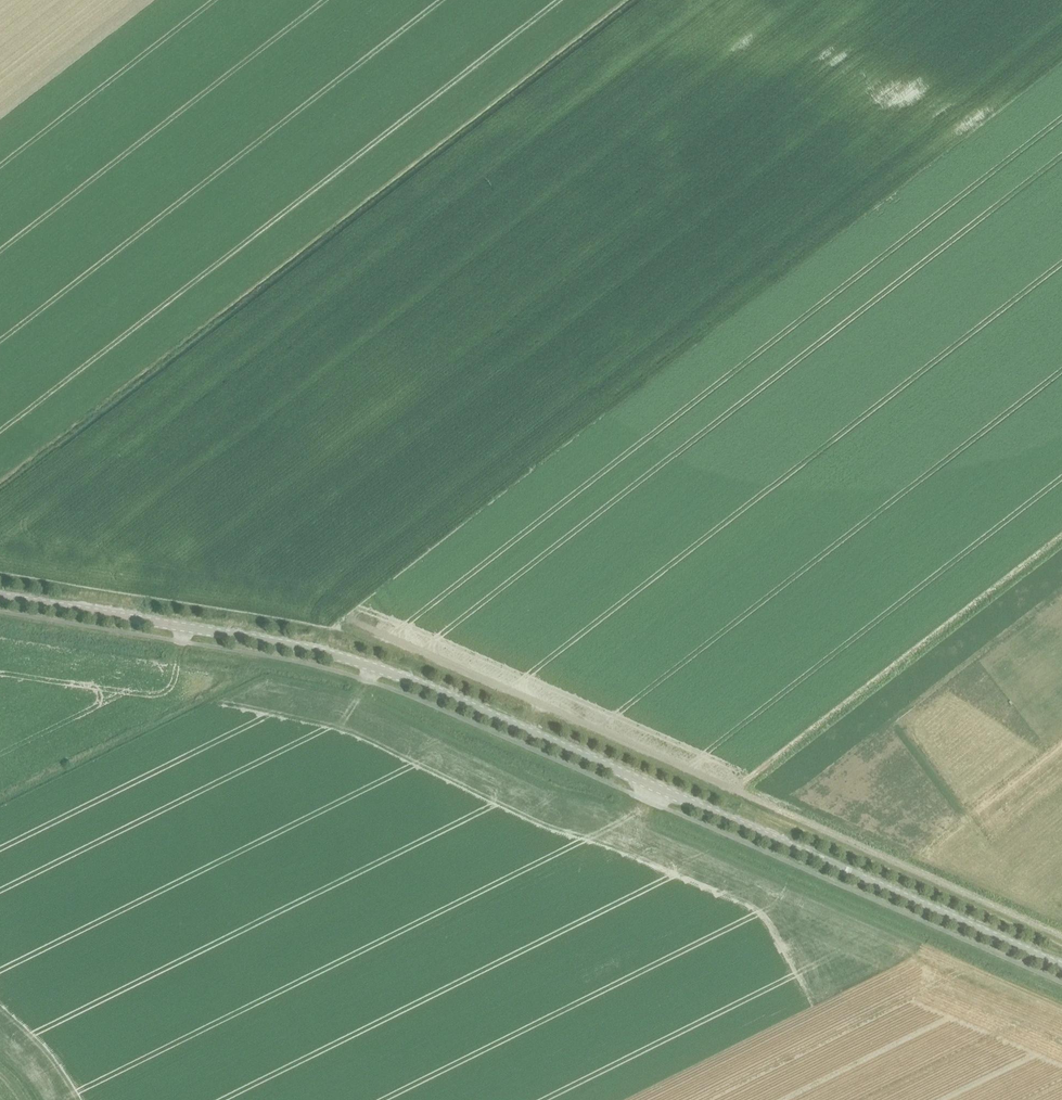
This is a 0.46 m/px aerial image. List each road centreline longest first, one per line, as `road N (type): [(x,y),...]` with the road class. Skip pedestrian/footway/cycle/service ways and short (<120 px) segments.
road 1 (tertiary): [(1061,967),(373,669),(279,644),(0,597)]

